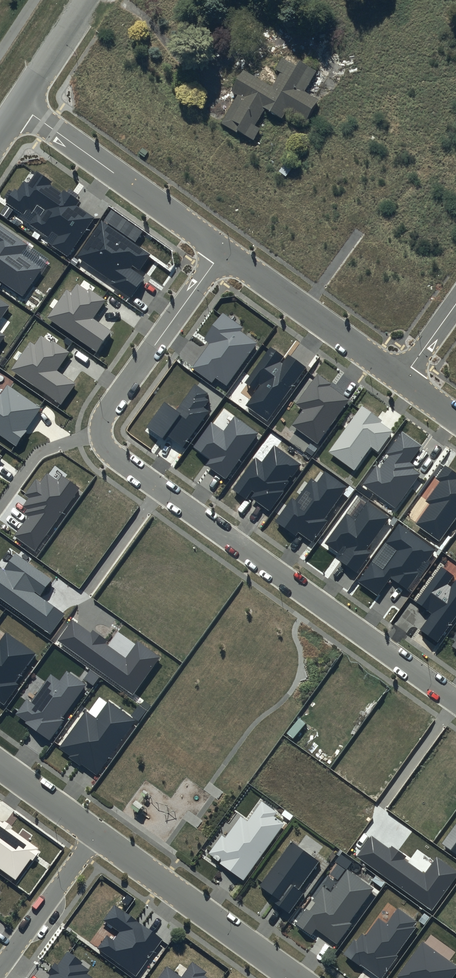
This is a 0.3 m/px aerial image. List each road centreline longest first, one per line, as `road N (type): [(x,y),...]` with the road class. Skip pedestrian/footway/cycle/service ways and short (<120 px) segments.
road 1 (residential): [(223,250),(105,414),(104,444),(455,702)]
road 2 (residential): [(223,250),(19,104)]
road 3 (residential): [(288,971),(94,833)]
road 4 (residential): [(400,375),(223,250)]
road 5 (residential): [(0,965),(94,833)]
road 6 (residential): [(19,104),(86,0)]

